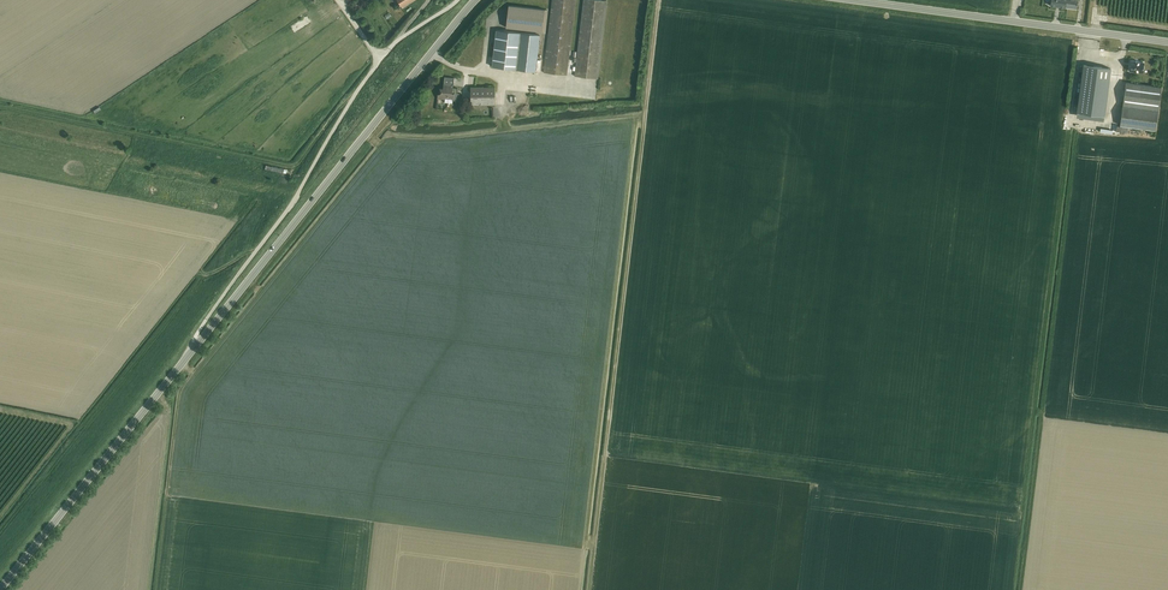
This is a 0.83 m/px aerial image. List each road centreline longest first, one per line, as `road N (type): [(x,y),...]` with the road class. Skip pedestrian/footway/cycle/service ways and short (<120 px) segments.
road 1 (secondary): [(187,355),(474,0)]
road 2 (unclassified): [(187,355),(381,58)]
road 3 (secondary): [(854,0),(1167,42)]
road 4 (secondary): [(0,588),(187,355)]

